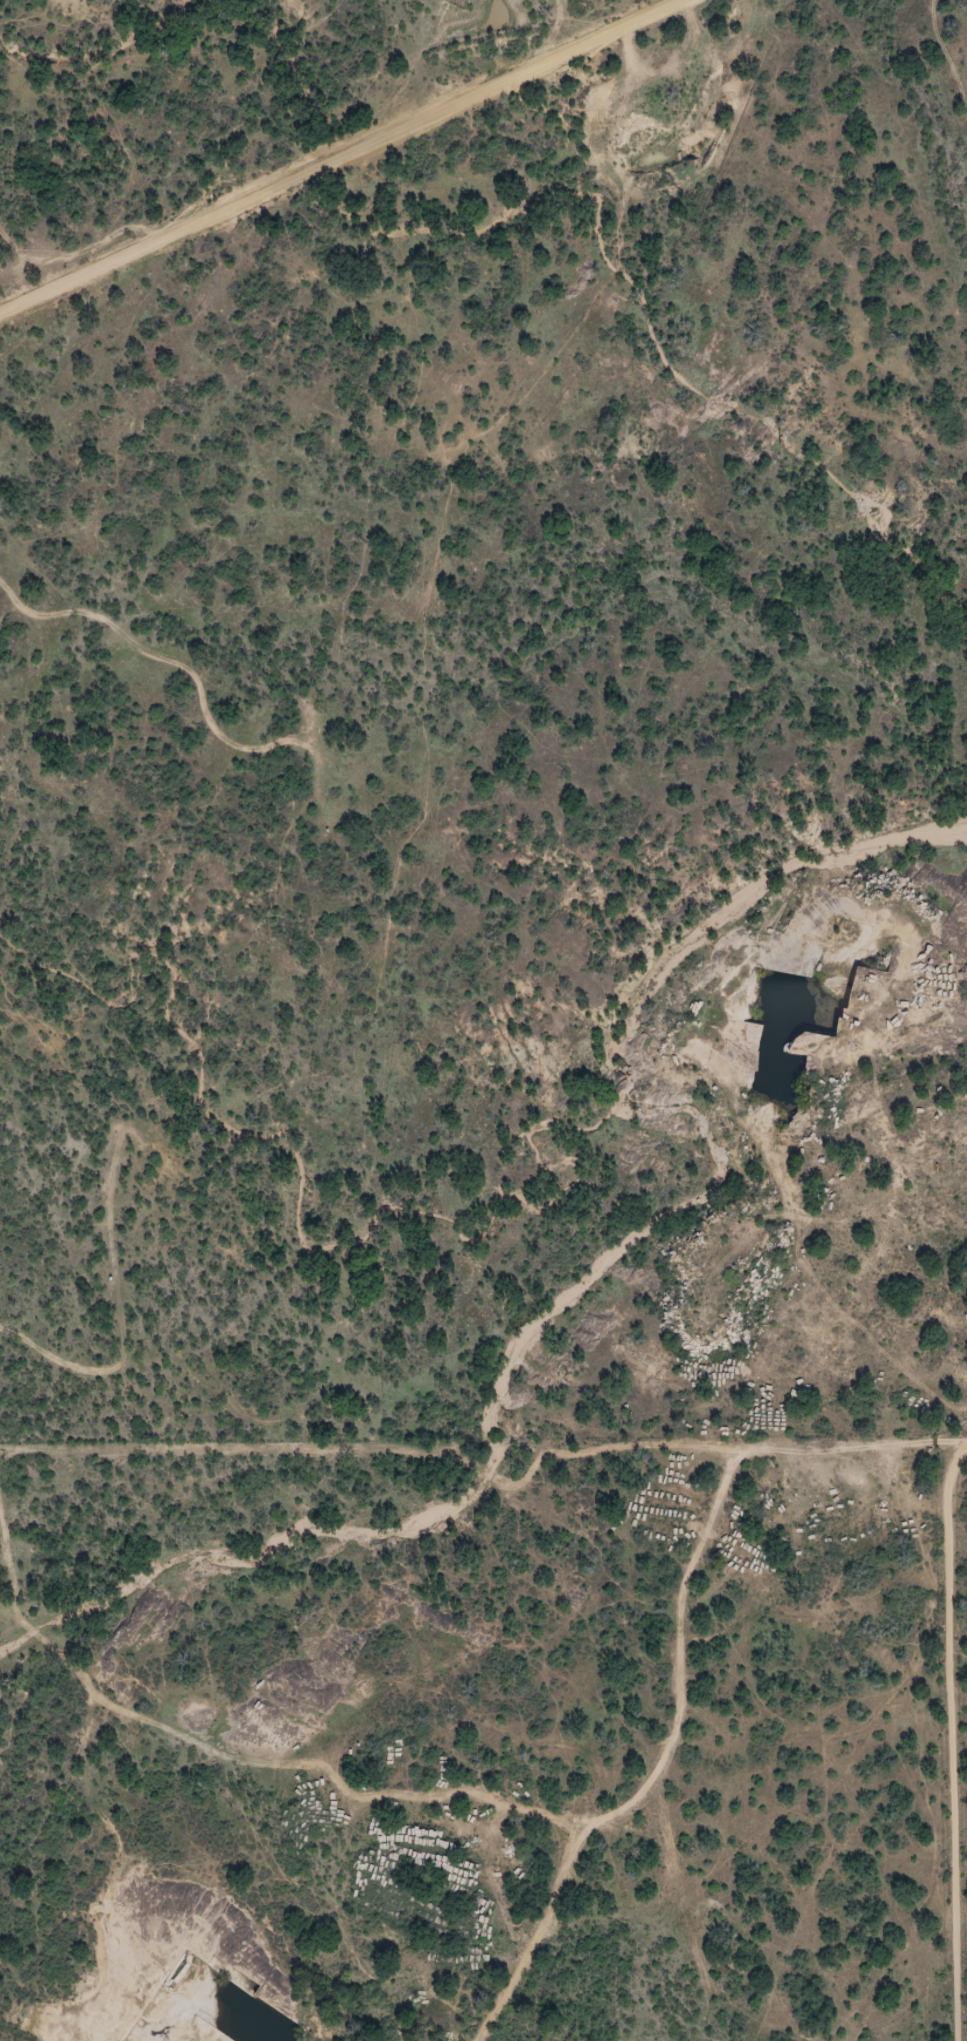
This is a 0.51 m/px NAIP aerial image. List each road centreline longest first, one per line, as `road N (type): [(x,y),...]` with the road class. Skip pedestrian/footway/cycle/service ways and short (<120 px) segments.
road 1 (residential): [(0,314),(687,0)]
road 2 (track): [(966,1452),(952,1467),(947,1490),(958,2040)]

